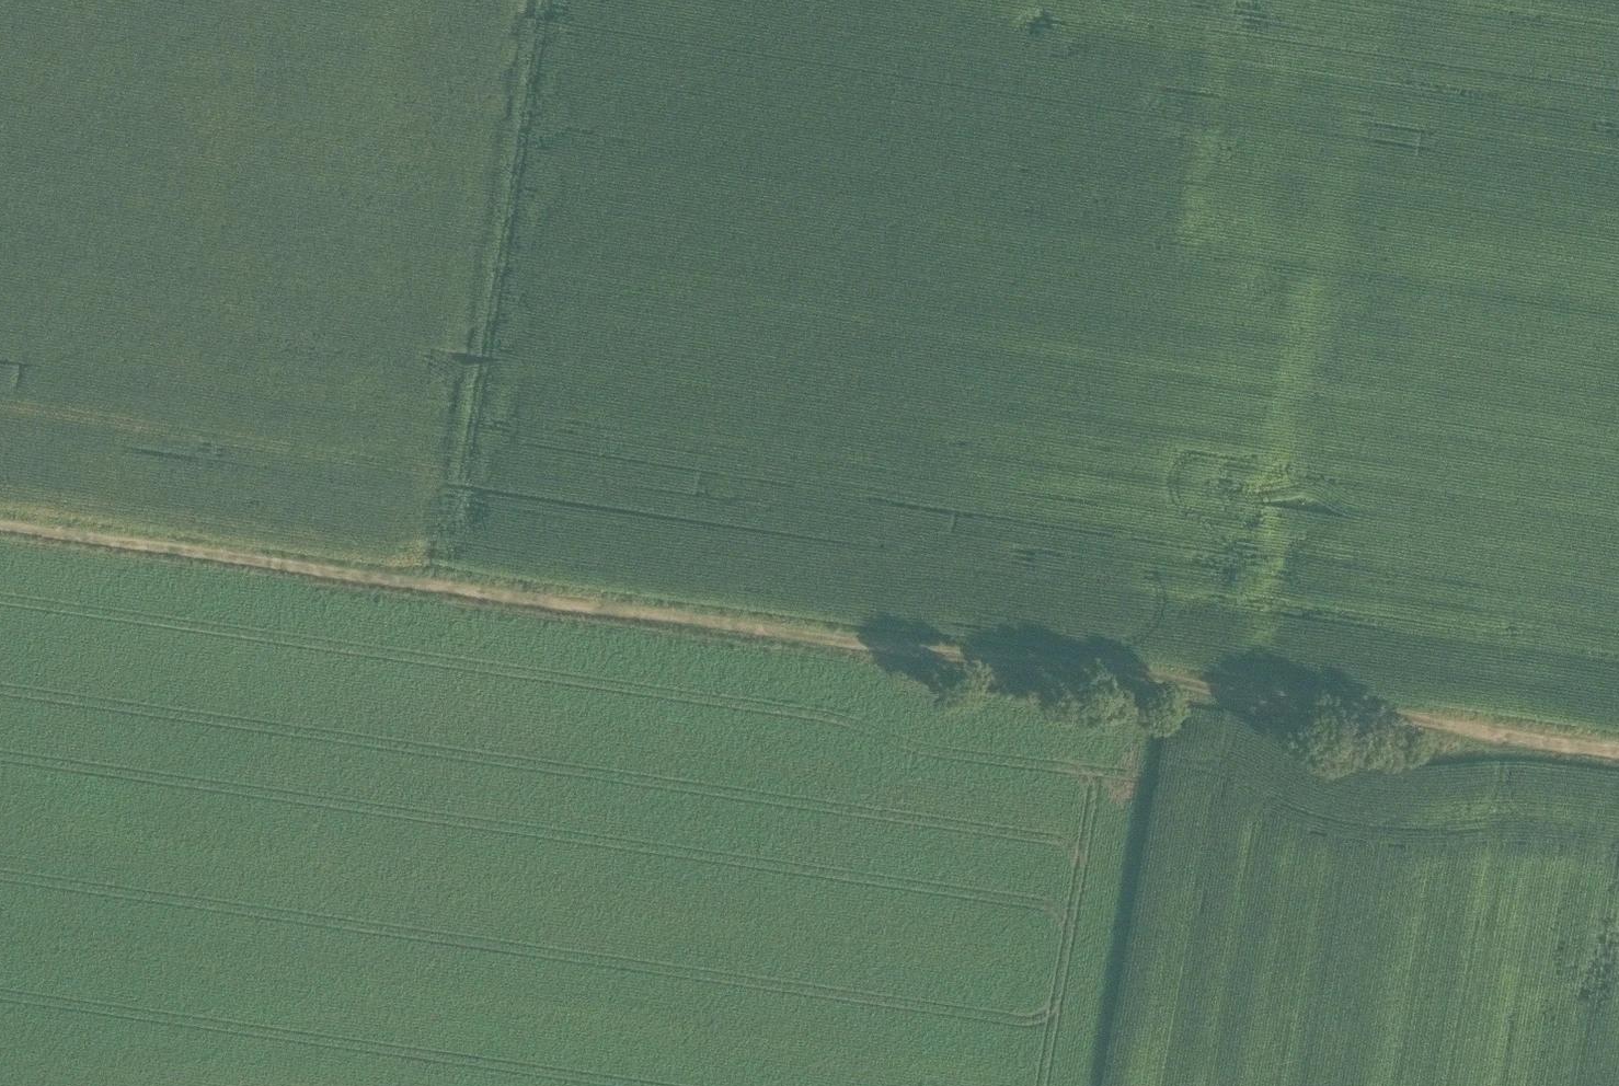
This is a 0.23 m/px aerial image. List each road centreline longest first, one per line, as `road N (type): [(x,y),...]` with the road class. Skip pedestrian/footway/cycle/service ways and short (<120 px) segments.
road 1 (track): [(0,523),(857,644),(1120,671),(1618,750)]

